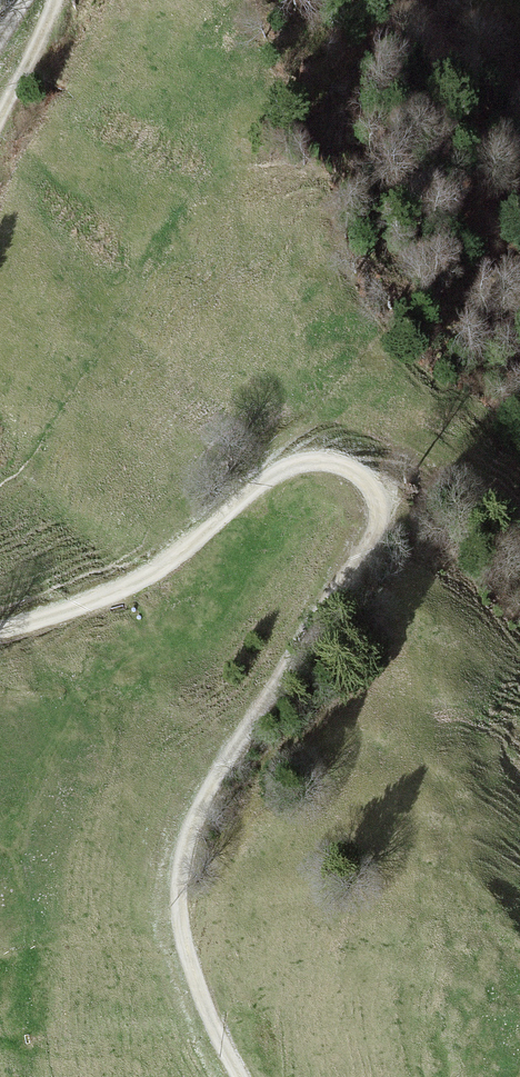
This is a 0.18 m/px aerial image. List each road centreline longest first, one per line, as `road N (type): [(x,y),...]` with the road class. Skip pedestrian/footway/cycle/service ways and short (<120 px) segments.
road 1 (track): [(243,1076),(183,928),(184,855),(197,813),(289,667),(364,512),(363,481),(342,460),(315,456),(276,467),(144,577),(64,615),(0,633)]
road 2 (track): [(0,121),(58,0)]

